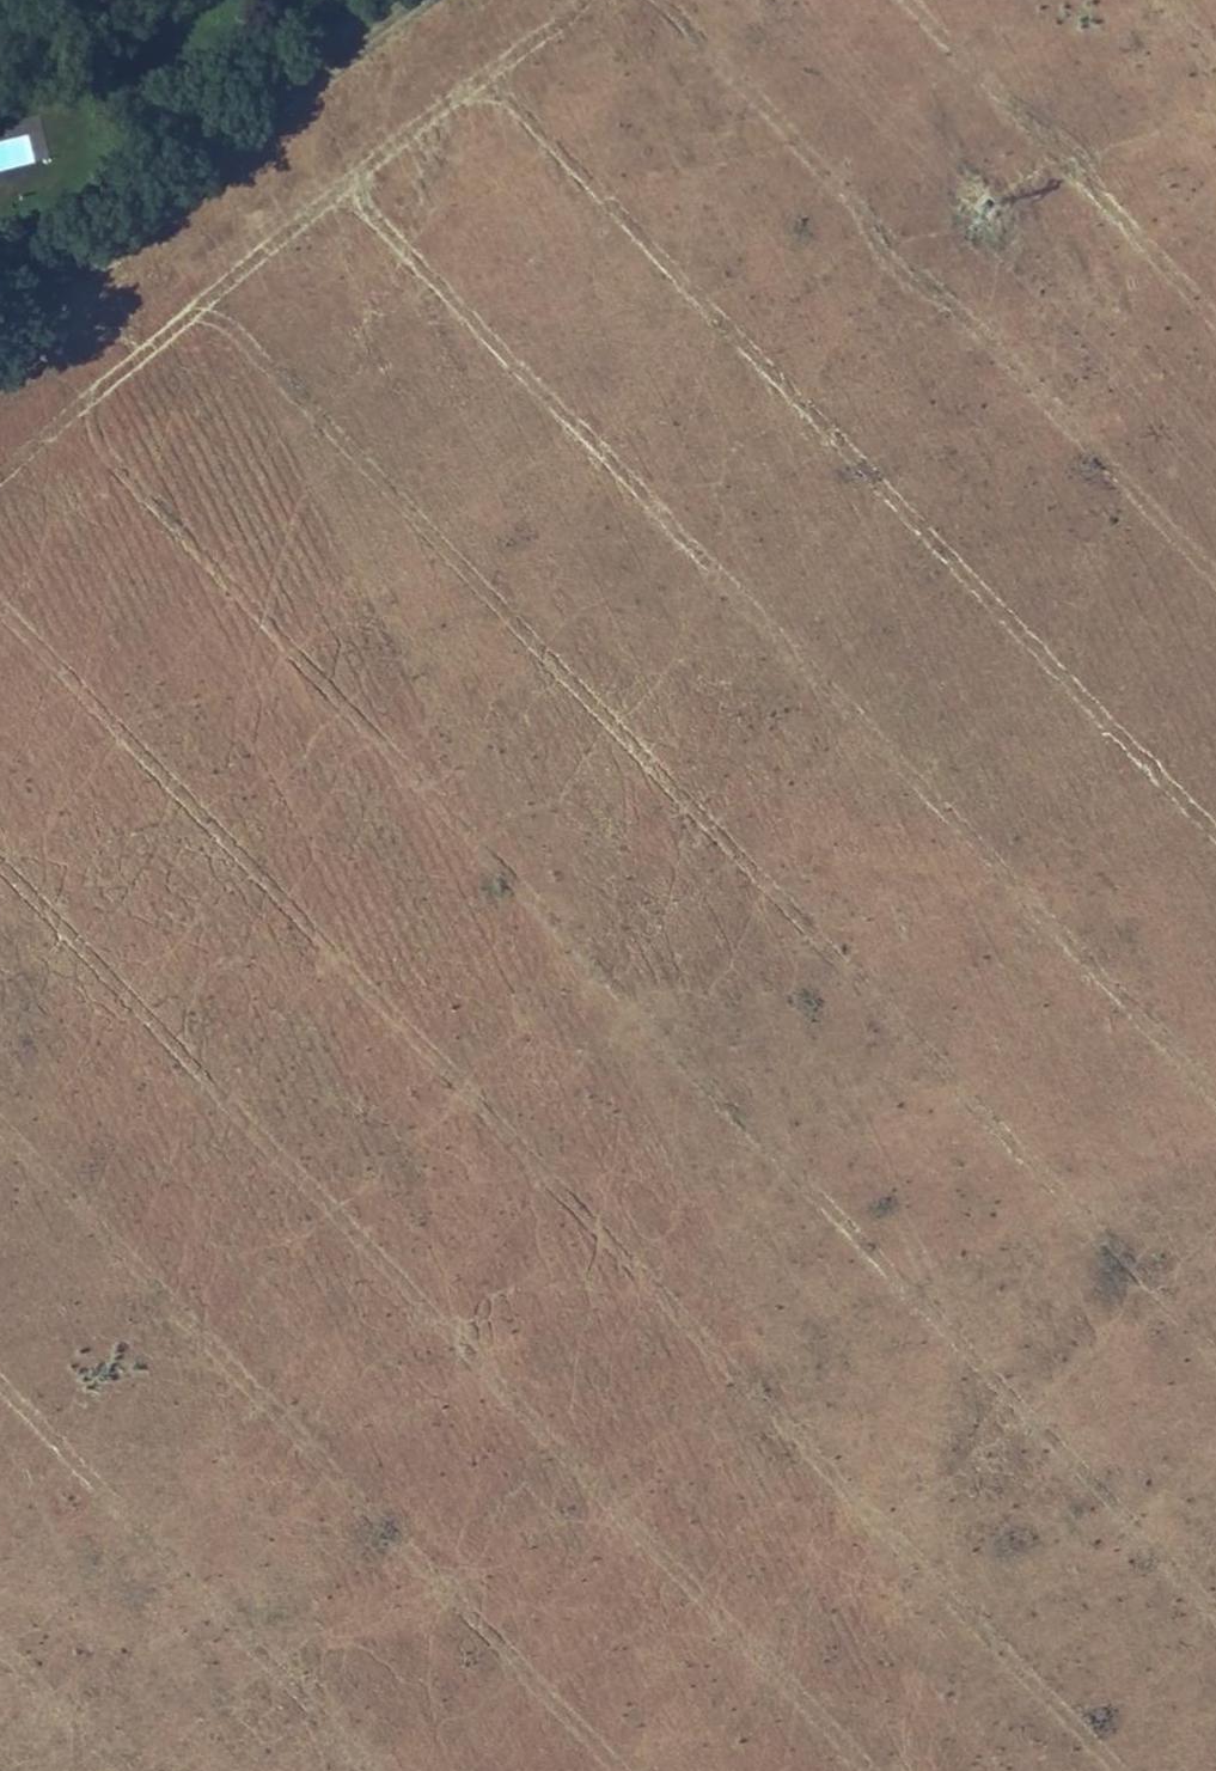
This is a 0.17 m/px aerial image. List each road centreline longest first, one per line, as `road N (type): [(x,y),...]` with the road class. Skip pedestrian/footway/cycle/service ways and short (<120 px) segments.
road 1 (track): [(404,0),(0,332)]

